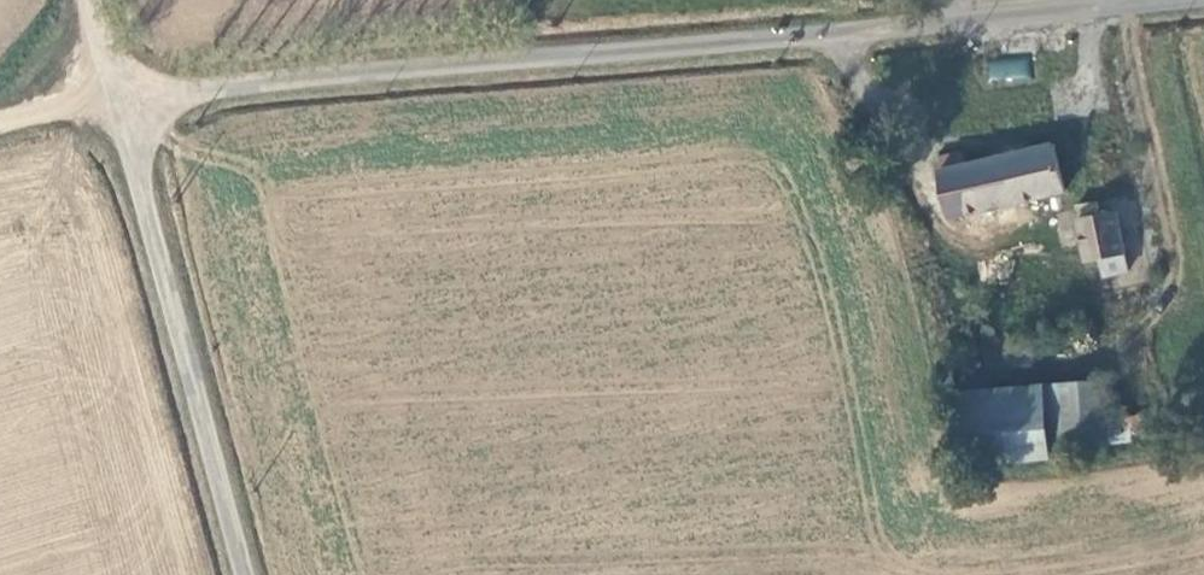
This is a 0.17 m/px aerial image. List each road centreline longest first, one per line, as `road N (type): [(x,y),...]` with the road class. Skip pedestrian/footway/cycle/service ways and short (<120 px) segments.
road 1 (unclassified): [(1203,2),(112,91)]
road 2 (unclassified): [(112,91),(239,574)]

